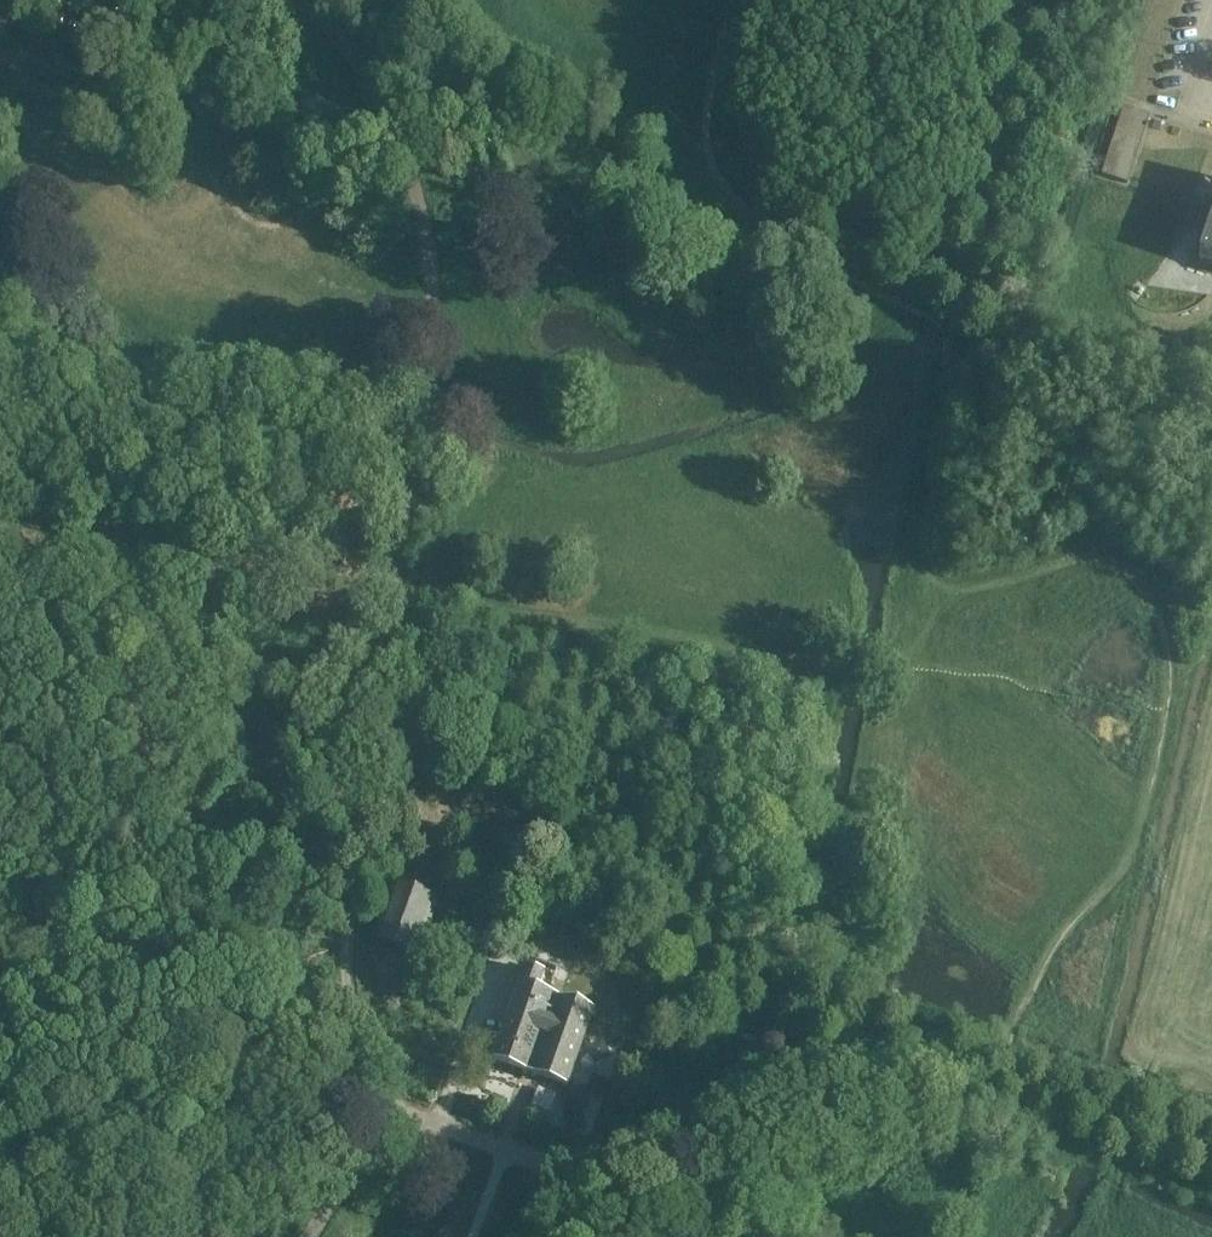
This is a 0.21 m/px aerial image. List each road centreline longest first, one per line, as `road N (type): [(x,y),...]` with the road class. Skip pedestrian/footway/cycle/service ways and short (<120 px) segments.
road 1 (track): [(1010,1085),(861,1117),(651,1181),(603,1179),(502,1151)]

